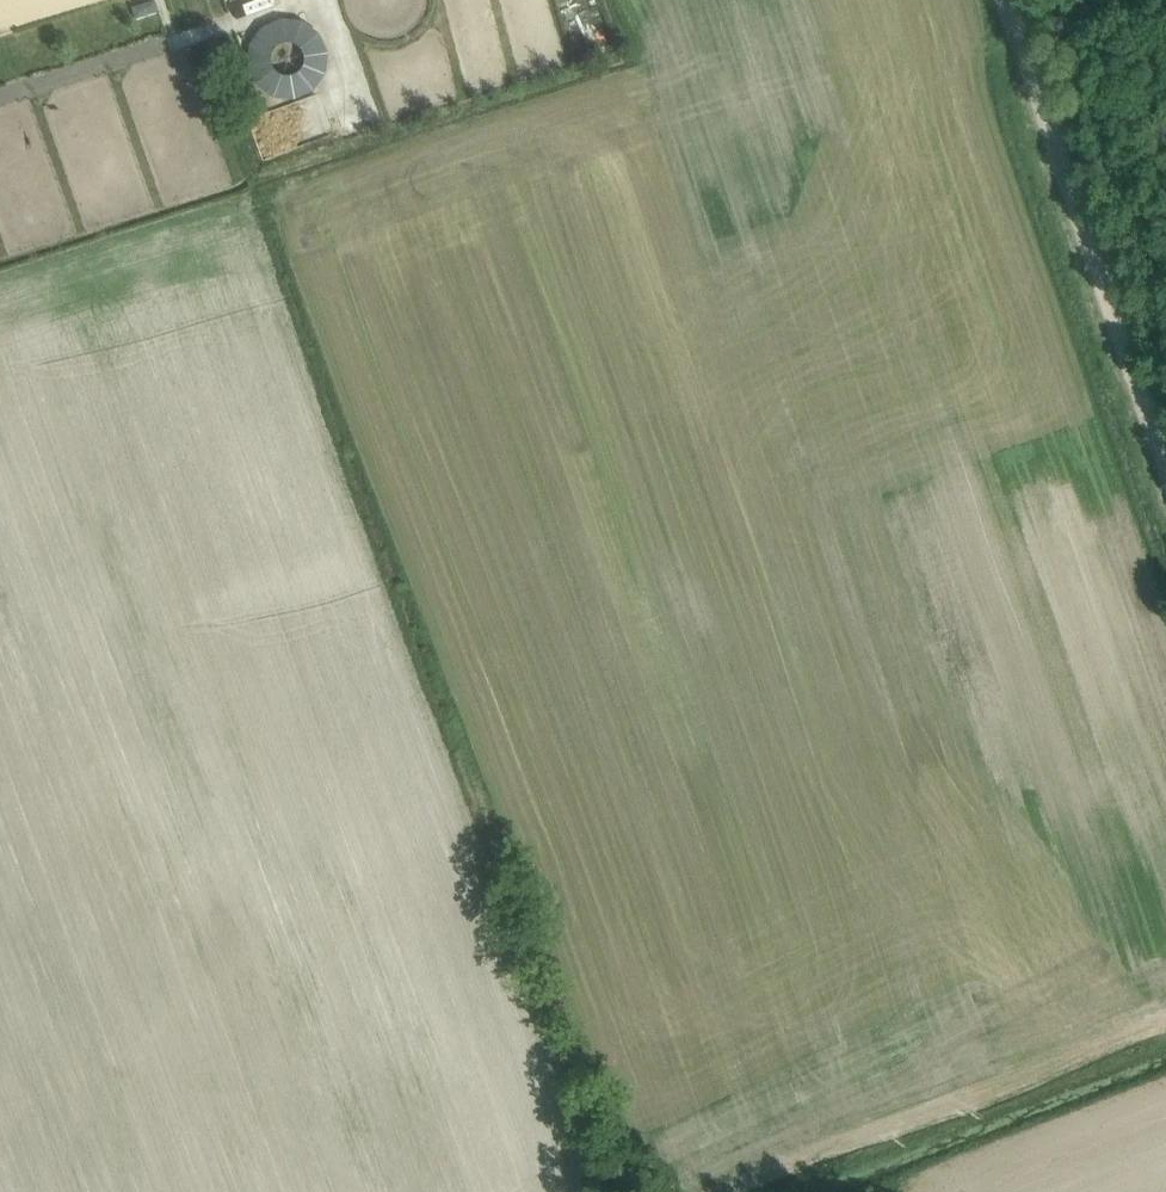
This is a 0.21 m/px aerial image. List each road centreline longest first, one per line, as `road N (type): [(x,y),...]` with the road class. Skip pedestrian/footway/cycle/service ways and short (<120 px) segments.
road 1 (track): [(1005,0),(1165,476)]

